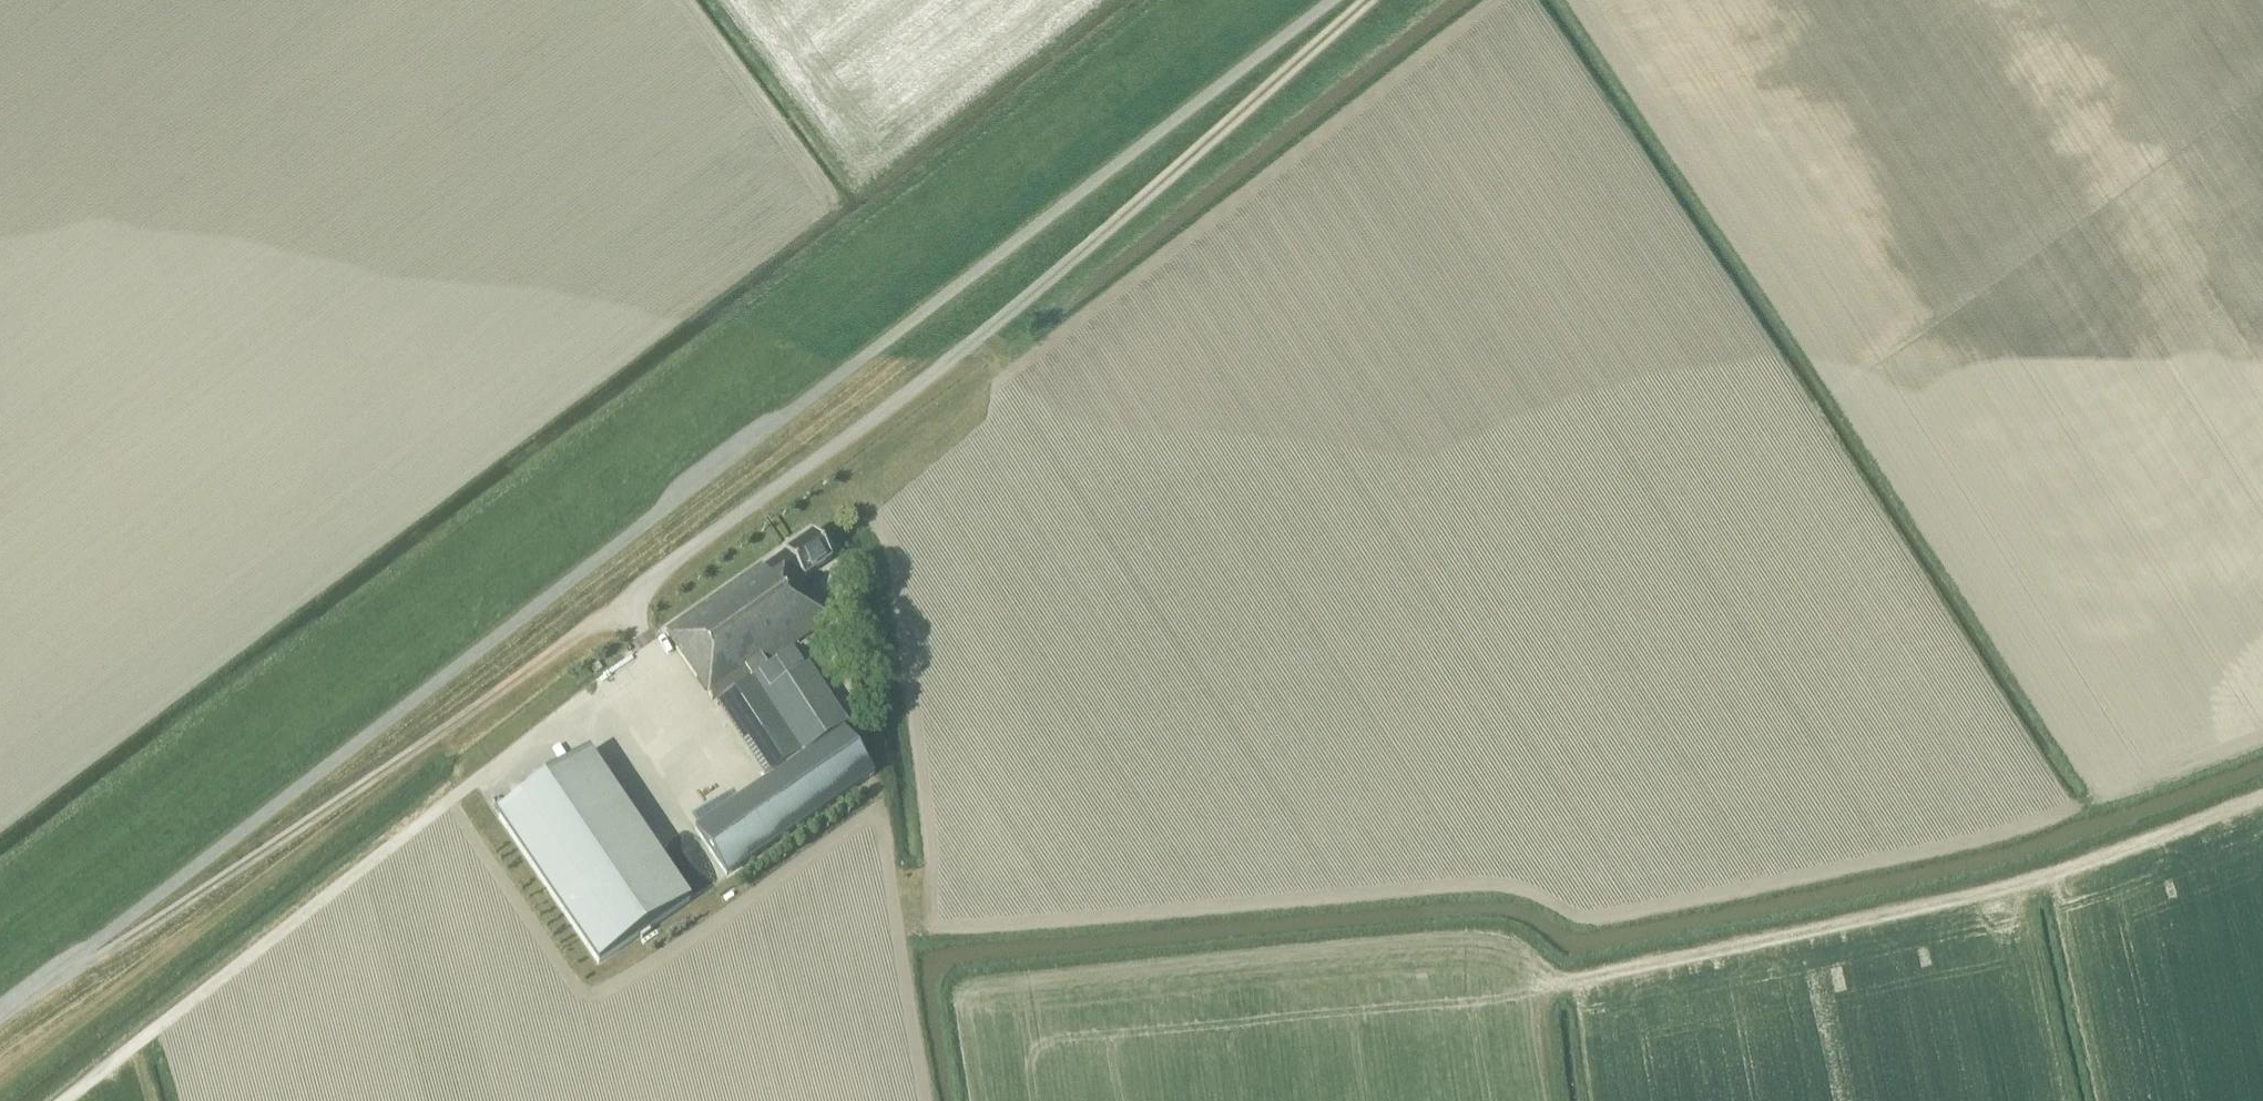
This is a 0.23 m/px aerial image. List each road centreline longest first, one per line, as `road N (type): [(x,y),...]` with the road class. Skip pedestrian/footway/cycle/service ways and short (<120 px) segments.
road 1 (unclassified): [(0,1014),(1332,0)]

